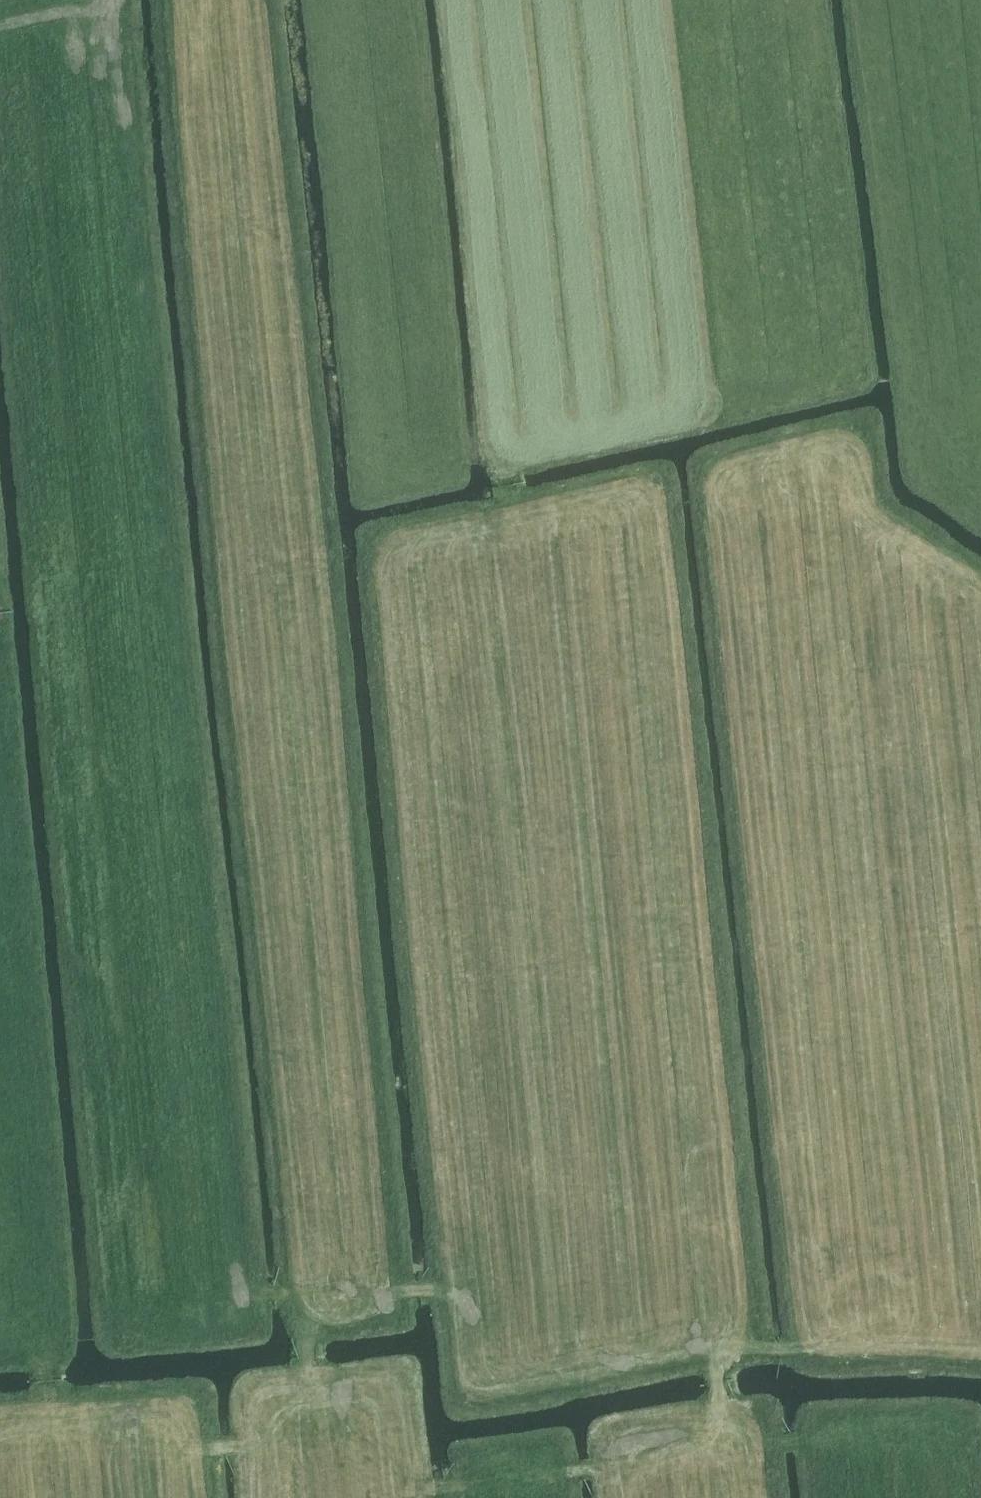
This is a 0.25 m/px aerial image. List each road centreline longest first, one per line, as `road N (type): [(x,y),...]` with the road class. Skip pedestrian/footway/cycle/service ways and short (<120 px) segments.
road 1 (track): [(183,0),(313,1416)]

